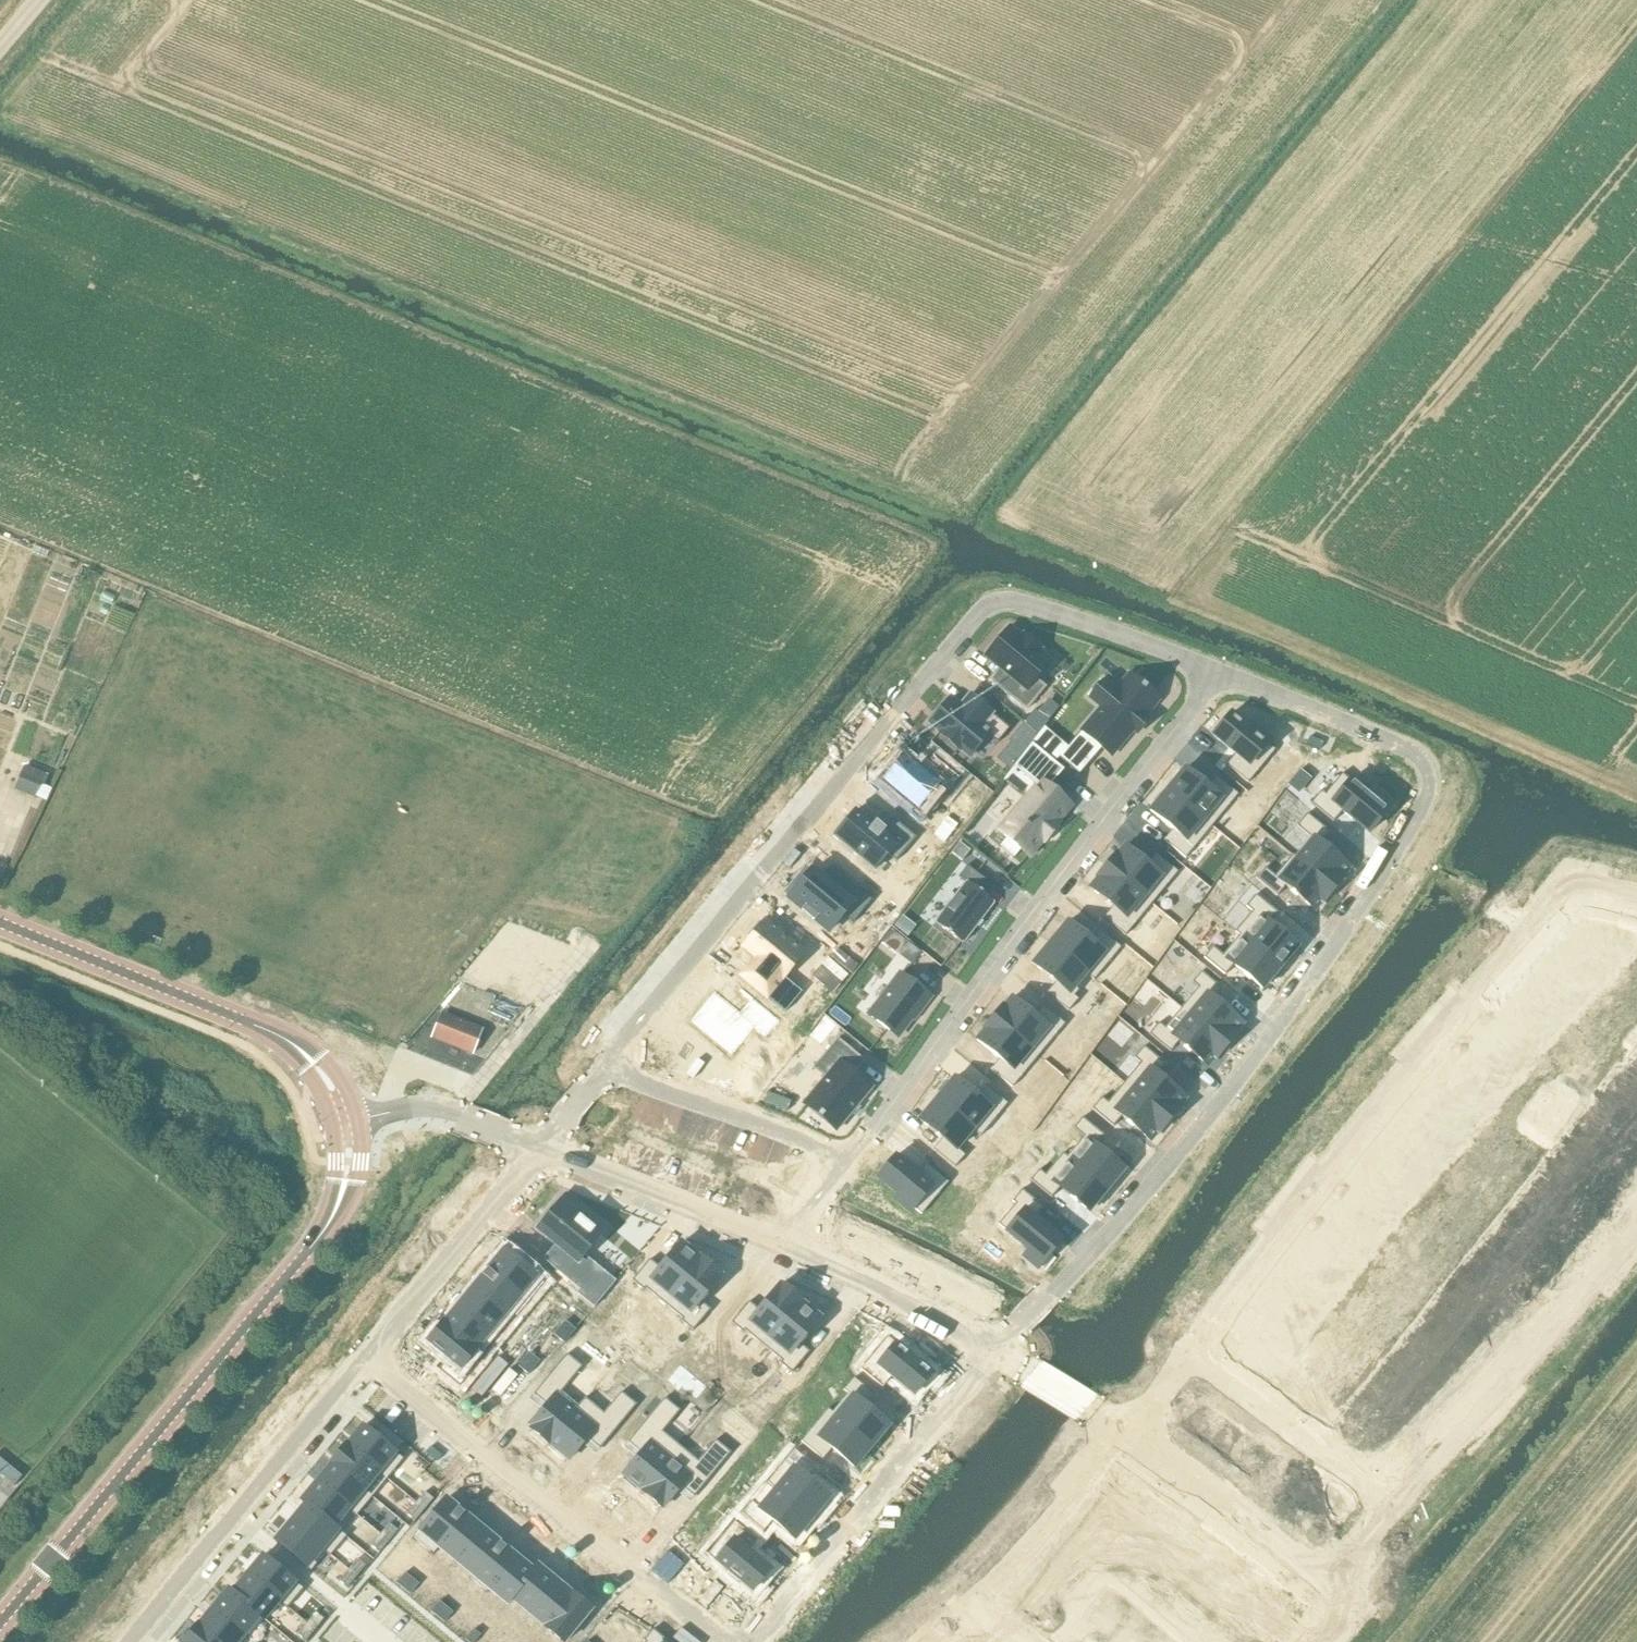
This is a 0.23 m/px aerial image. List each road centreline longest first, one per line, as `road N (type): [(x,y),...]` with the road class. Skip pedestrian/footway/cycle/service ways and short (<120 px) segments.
road 1 (residential): [(1003,1352),(1233,1086),(1358,912),(1429,795),(1423,756),(1218,669)]
road 2 (residential): [(1218,669),(1020,602),(987,606),(613,1068)]
road 3 (residential): [(1187,1355),(1568,887),(1636,895)]
road 4 (residential): [(1218,669),(847,1161)]
road 5 (unclassified): [(0,1621),(295,1267),(339,1191),(339,1133)]
road 6 (residential): [(365,1360),(724,1641)]
road 7 (unclassified): [(339,1133),(319,1075),(259,1025),(0,920)]
road 8 (residential): [(1003,1352),(756,1641)]
road 9 (residential): [(1636,1232),(1391,1509)]
road 10 (residential): [(365,1360),(135,1641)]
road 11 (residential): [(539,1150),(365,1360)]
road 12 (residential): [(1122,1430),(1346,1585)]
road 13 (residential): [(539,1150),(783,1249)]
road 14 (residential): [(1187,1355),(1391,1509)]
road 15 (residential): [(613,1068),(847,1161)]
road 16 (residential): [(783,1249),(1003,1352)]
road 17 (residential): [(969,1609),(1122,1430)]
road 18 (residential): [(339,1133),(429,1110),(539,1150)]
road 19 (residential): [(1003,1352),(1122,1430)]

